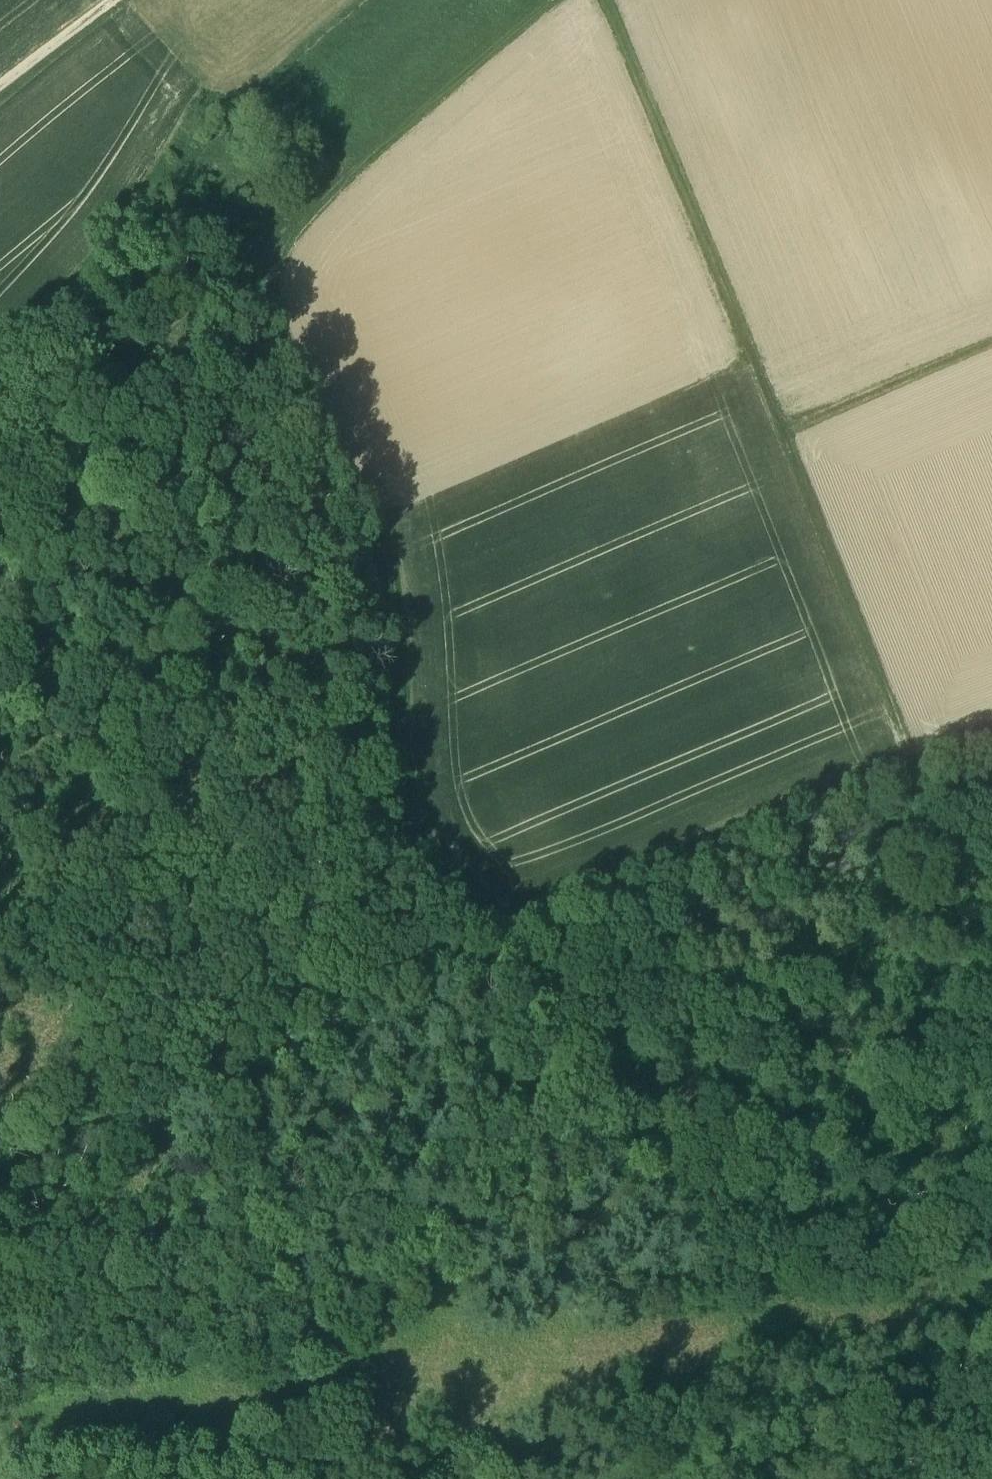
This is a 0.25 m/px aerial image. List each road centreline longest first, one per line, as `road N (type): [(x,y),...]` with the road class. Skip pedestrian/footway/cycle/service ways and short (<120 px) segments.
road 1 (track): [(604,0),(916,772)]
road 2 (track): [(239,264),(404,575),(433,879),(482,952)]
road 3 (track): [(482,952),(784,1366),(825,1478)]
road 4 (track): [(482,952),(685,889),(916,772)]
road 5 (track): [(0,356),(104,244),(98,181),(184,90),(127,0)]
road 6 (track): [(239,264),(563,0)]
road 7 (track): [(0,479),(239,264)]
road 8 (track): [(117,0),(0,90)]

